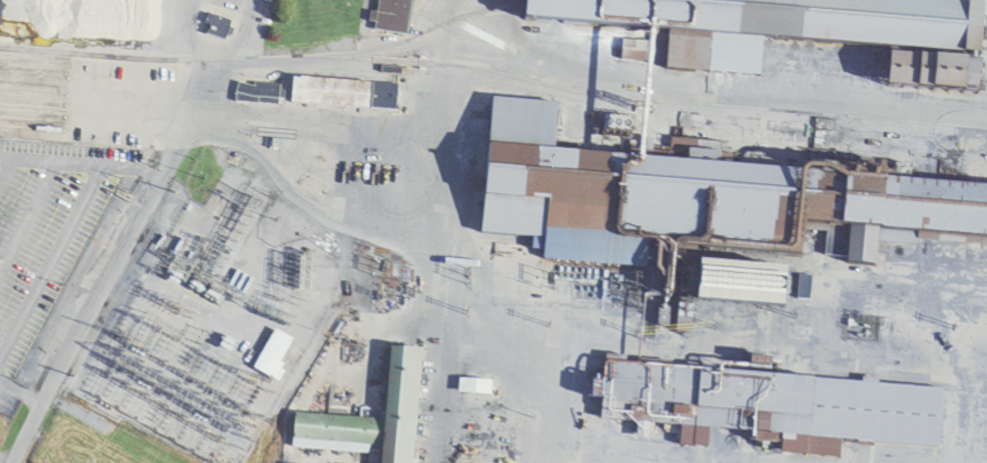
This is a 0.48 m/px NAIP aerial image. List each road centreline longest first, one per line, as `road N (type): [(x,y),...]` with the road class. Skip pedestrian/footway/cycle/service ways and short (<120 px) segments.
road 1 (residential): [(186,116),(8,462)]

